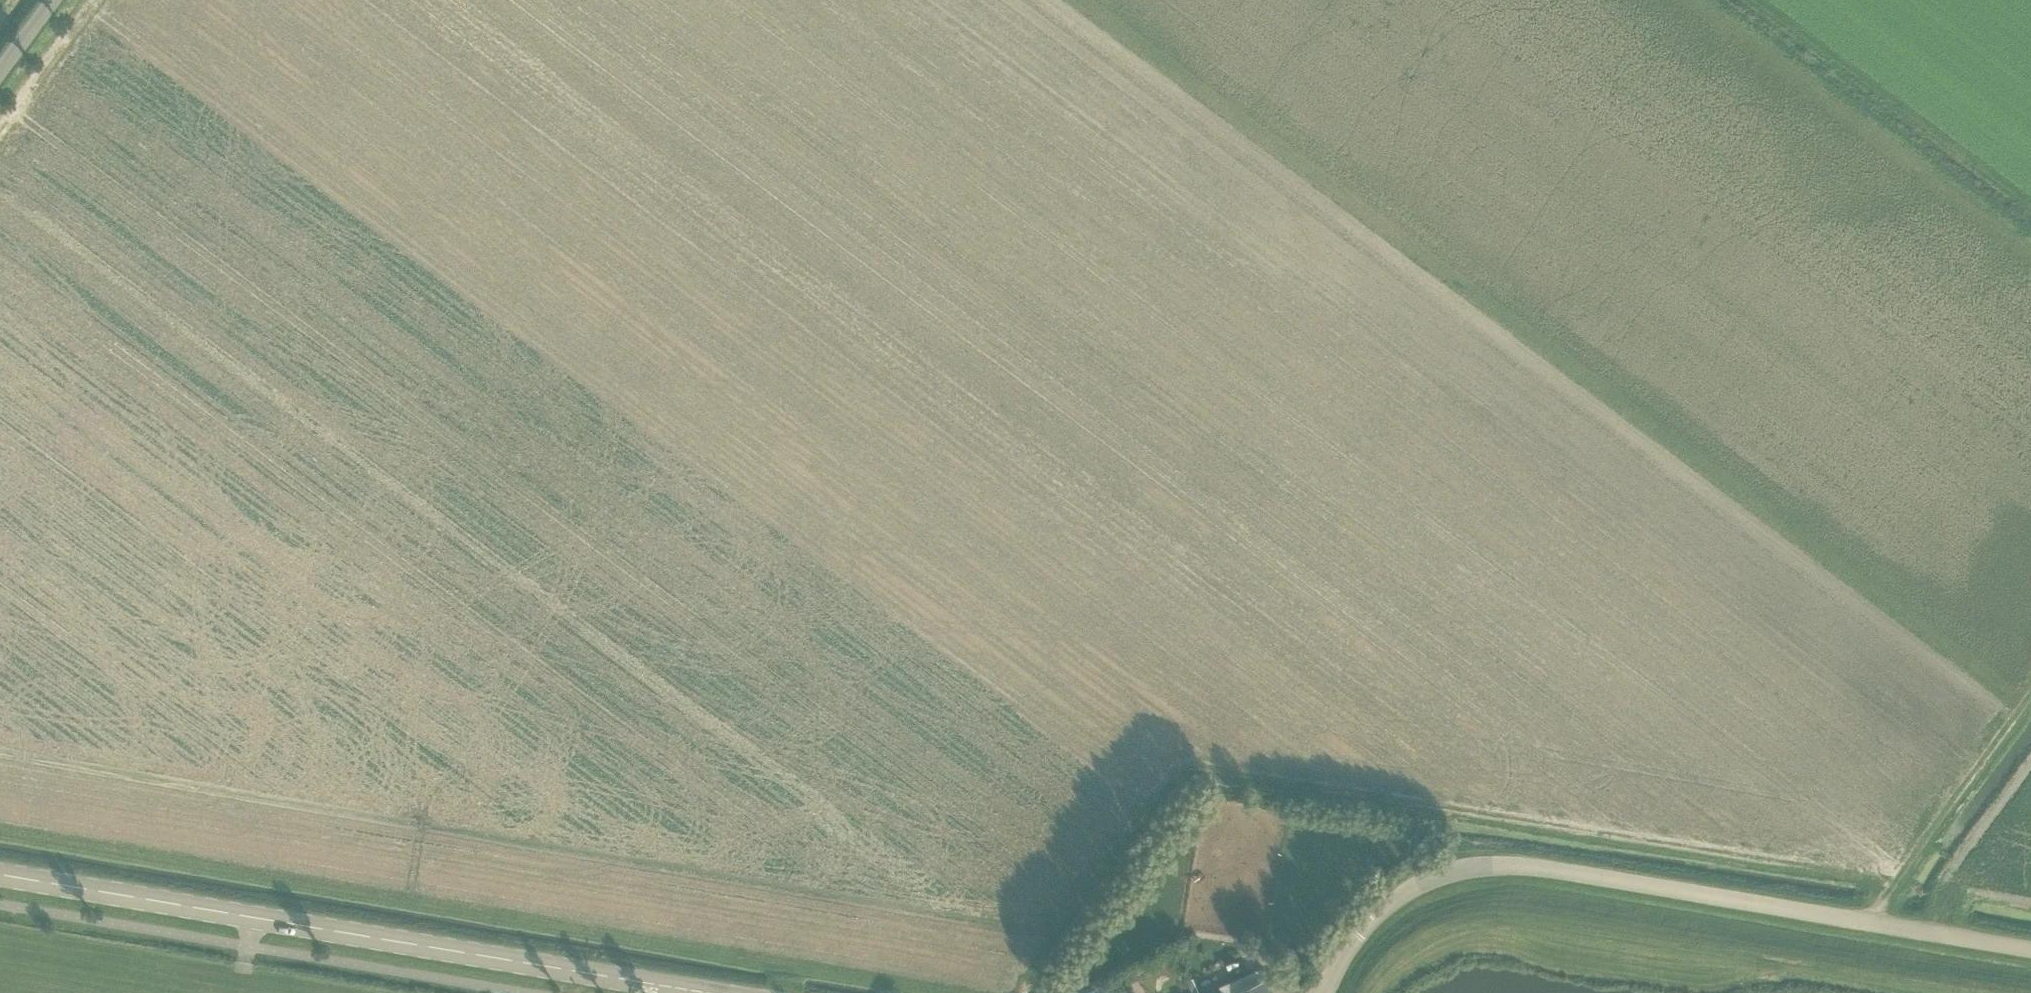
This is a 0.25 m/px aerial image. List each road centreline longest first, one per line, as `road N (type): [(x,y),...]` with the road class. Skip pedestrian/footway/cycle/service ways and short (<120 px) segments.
road 1 (tertiary): [(2030,947),(1546,868),(1476,865),(1416,885),(1389,903),(1358,933),(1325,992)]
road 2 (tertiary): [(715,992),(0,873)]

